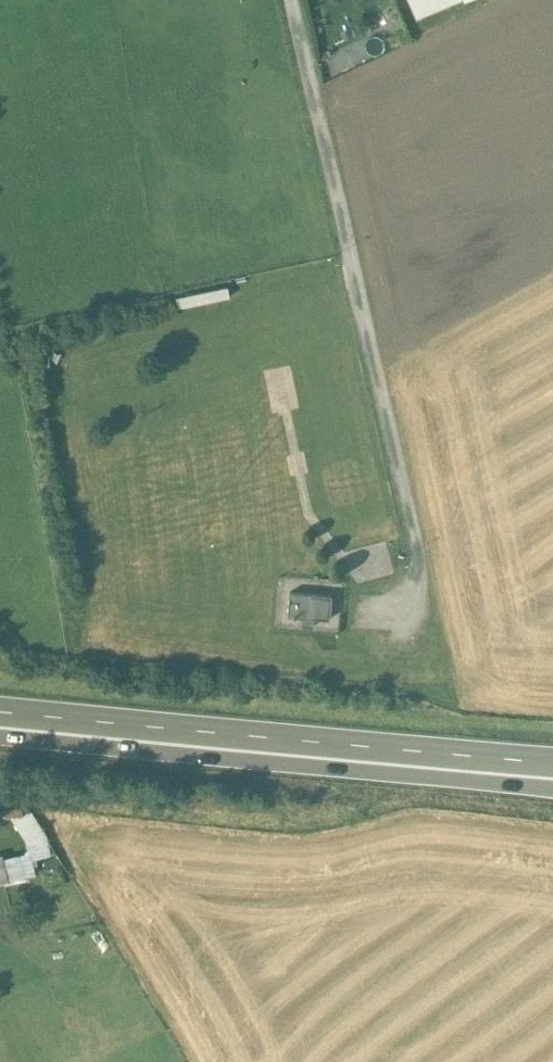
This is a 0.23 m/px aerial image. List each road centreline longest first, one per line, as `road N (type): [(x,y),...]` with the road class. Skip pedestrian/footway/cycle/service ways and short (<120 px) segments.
road 1 (trunk): [(552,762),(0,709)]
road 2 (trunk): [(0,736),(552,787)]

